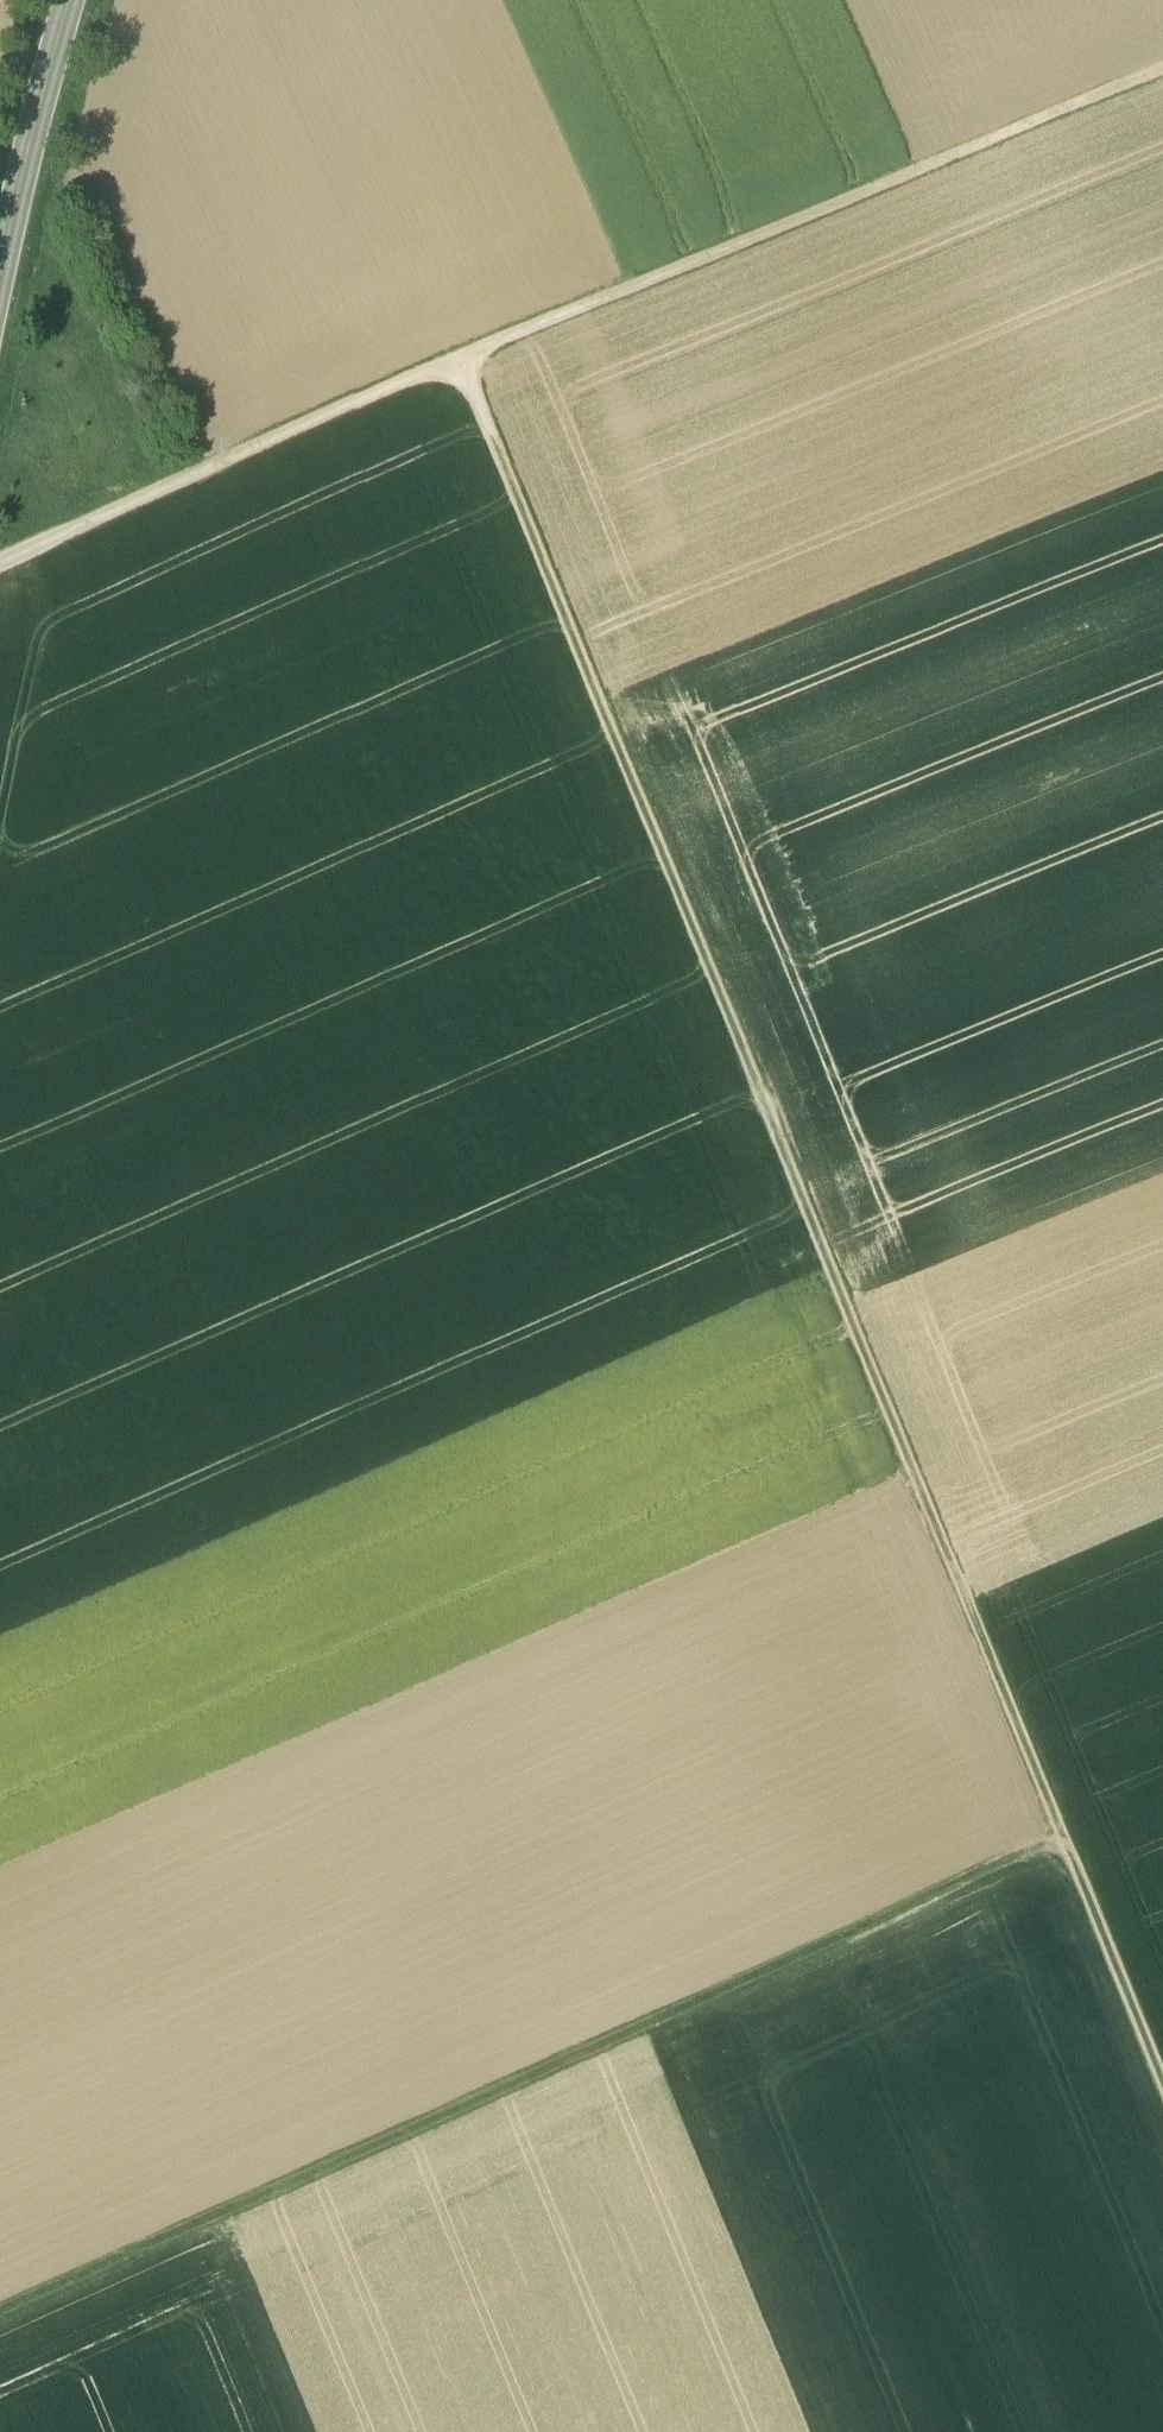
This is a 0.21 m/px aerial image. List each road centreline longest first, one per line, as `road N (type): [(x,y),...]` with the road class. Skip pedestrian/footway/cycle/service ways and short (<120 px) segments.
road 1 (track): [(483,375),(1162,2061)]
road 2 (track): [(1162,95),(415,402),(0,587)]
road 3 (track): [(1078,1850),(999,1893),(0,2333)]
road 4 (secondary): [(0,386),(33,222),(94,0)]

